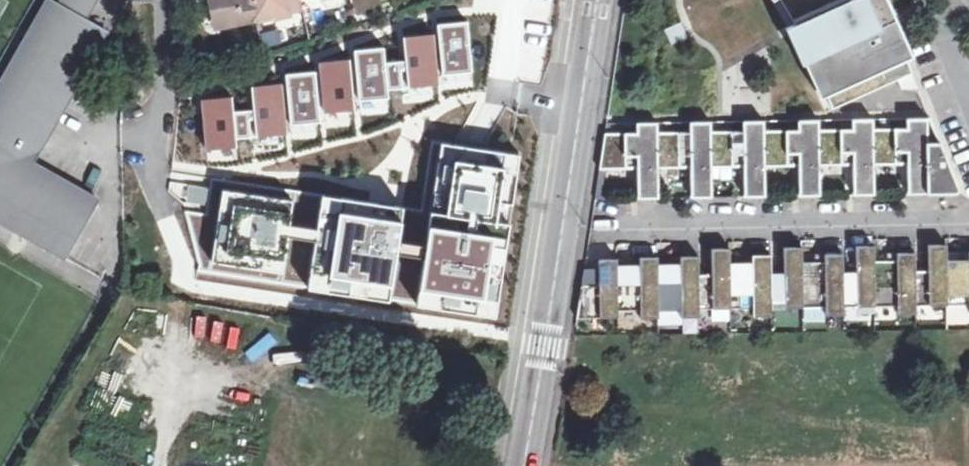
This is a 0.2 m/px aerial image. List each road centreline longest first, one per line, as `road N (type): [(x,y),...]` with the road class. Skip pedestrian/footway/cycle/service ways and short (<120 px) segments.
road 1 (secondary): [(589,0),(520,465)]
road 2 (residential): [(609,233),(968,229)]
road 3 (unclassified): [(167,217),(156,186),(162,0)]

